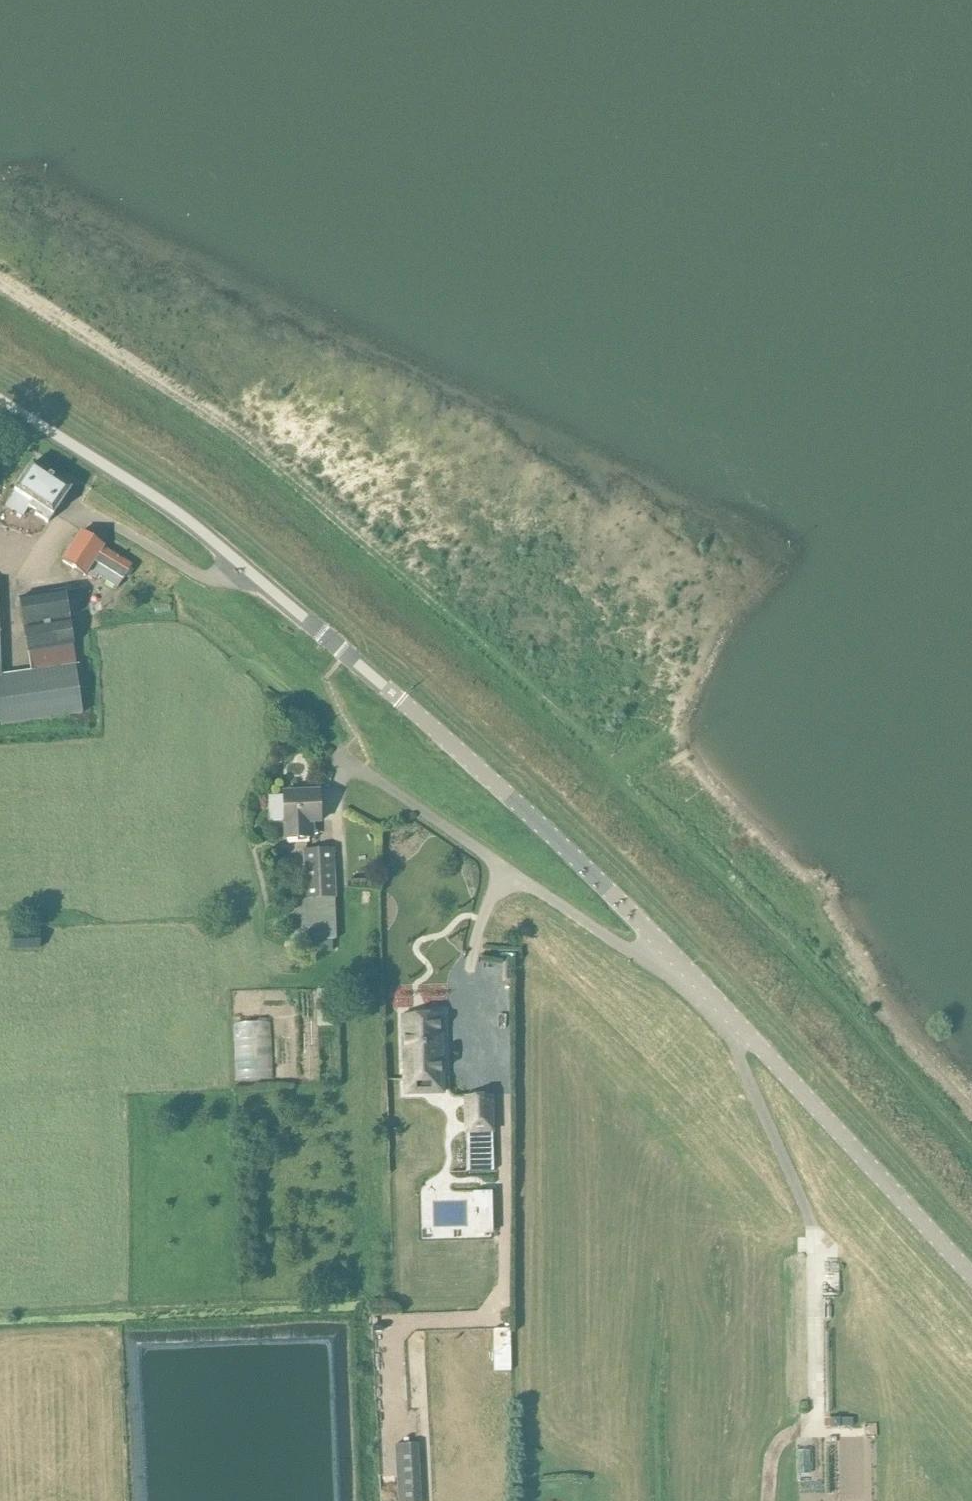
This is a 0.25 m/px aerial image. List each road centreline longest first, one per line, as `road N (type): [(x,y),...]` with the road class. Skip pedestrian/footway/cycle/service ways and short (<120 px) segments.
road 1 (tertiary): [(971,1274),(710,992),(439,732),(161,500),(0,401)]

